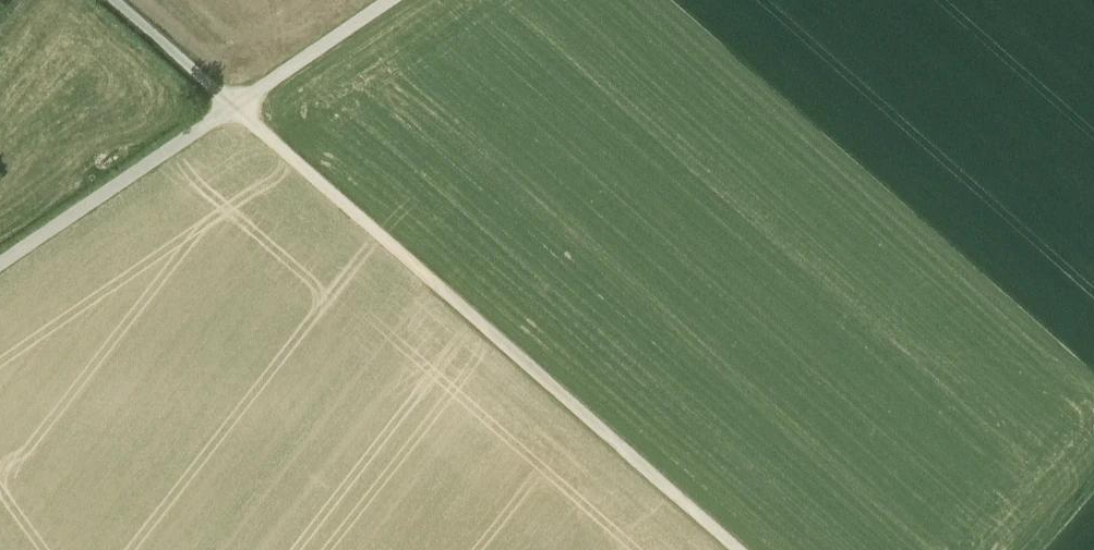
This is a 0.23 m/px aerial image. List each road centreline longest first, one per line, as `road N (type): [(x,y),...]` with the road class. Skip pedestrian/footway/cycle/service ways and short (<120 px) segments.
road 1 (track): [(111,0),(736,549)]
road 2 (track): [(395,0),(0,265)]

